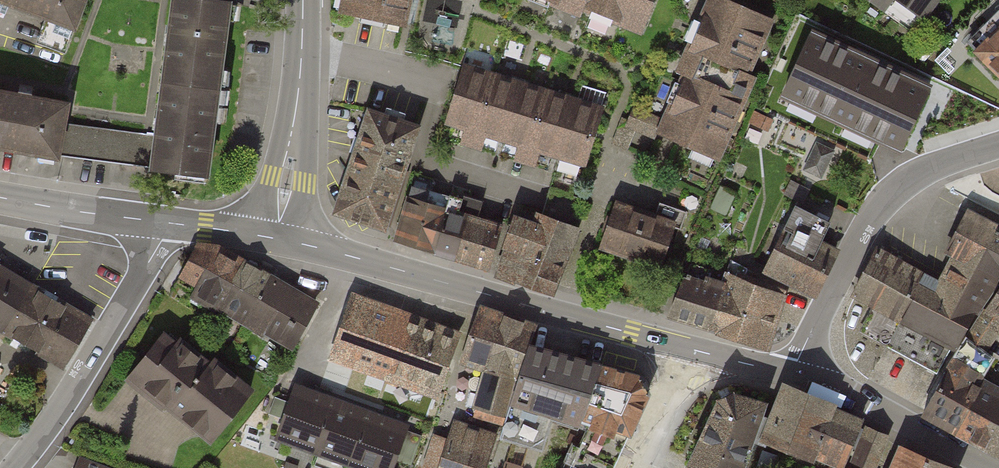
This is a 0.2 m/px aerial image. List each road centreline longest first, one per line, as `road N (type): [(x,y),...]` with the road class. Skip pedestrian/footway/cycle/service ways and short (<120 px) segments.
road 1 (tertiary): [(690,349),(277,238)]
road 2 (residential): [(998,145),(940,164),(888,196),(793,375)]
road 3 (residential): [(17,467),(87,372),(165,223)]
road 4 (tertiary): [(303,0),(298,102),(277,238)]
road 5 (residential): [(793,375),(994,467)]
road 6 (tertiary): [(165,223),(0,197)]
road 7 (tertiary): [(690,349),(637,467)]

